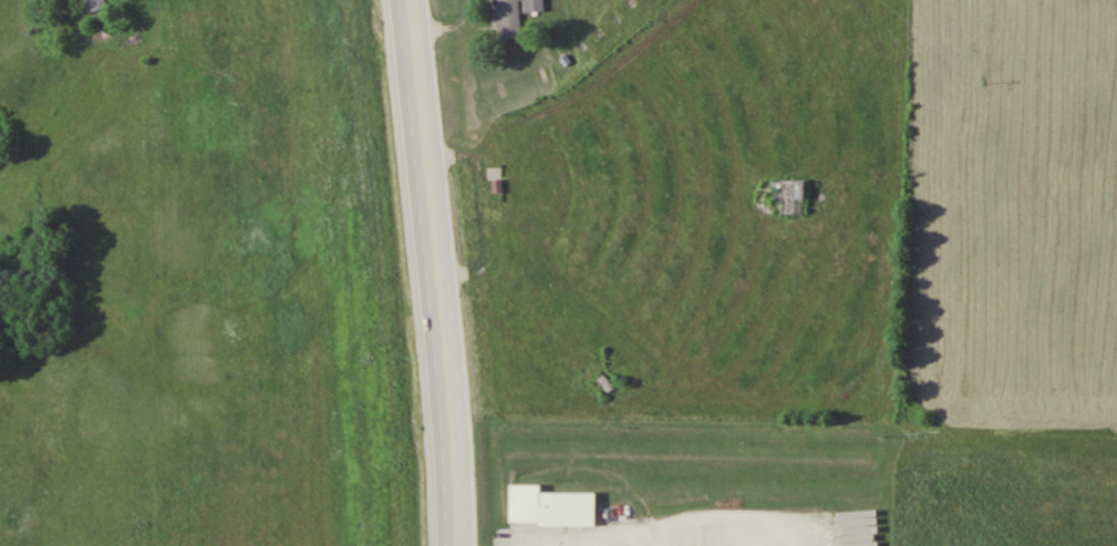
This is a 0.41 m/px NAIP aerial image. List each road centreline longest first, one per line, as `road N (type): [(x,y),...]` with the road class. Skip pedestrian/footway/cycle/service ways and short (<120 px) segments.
road 1 (trunk): [(456,545),(411,0)]

